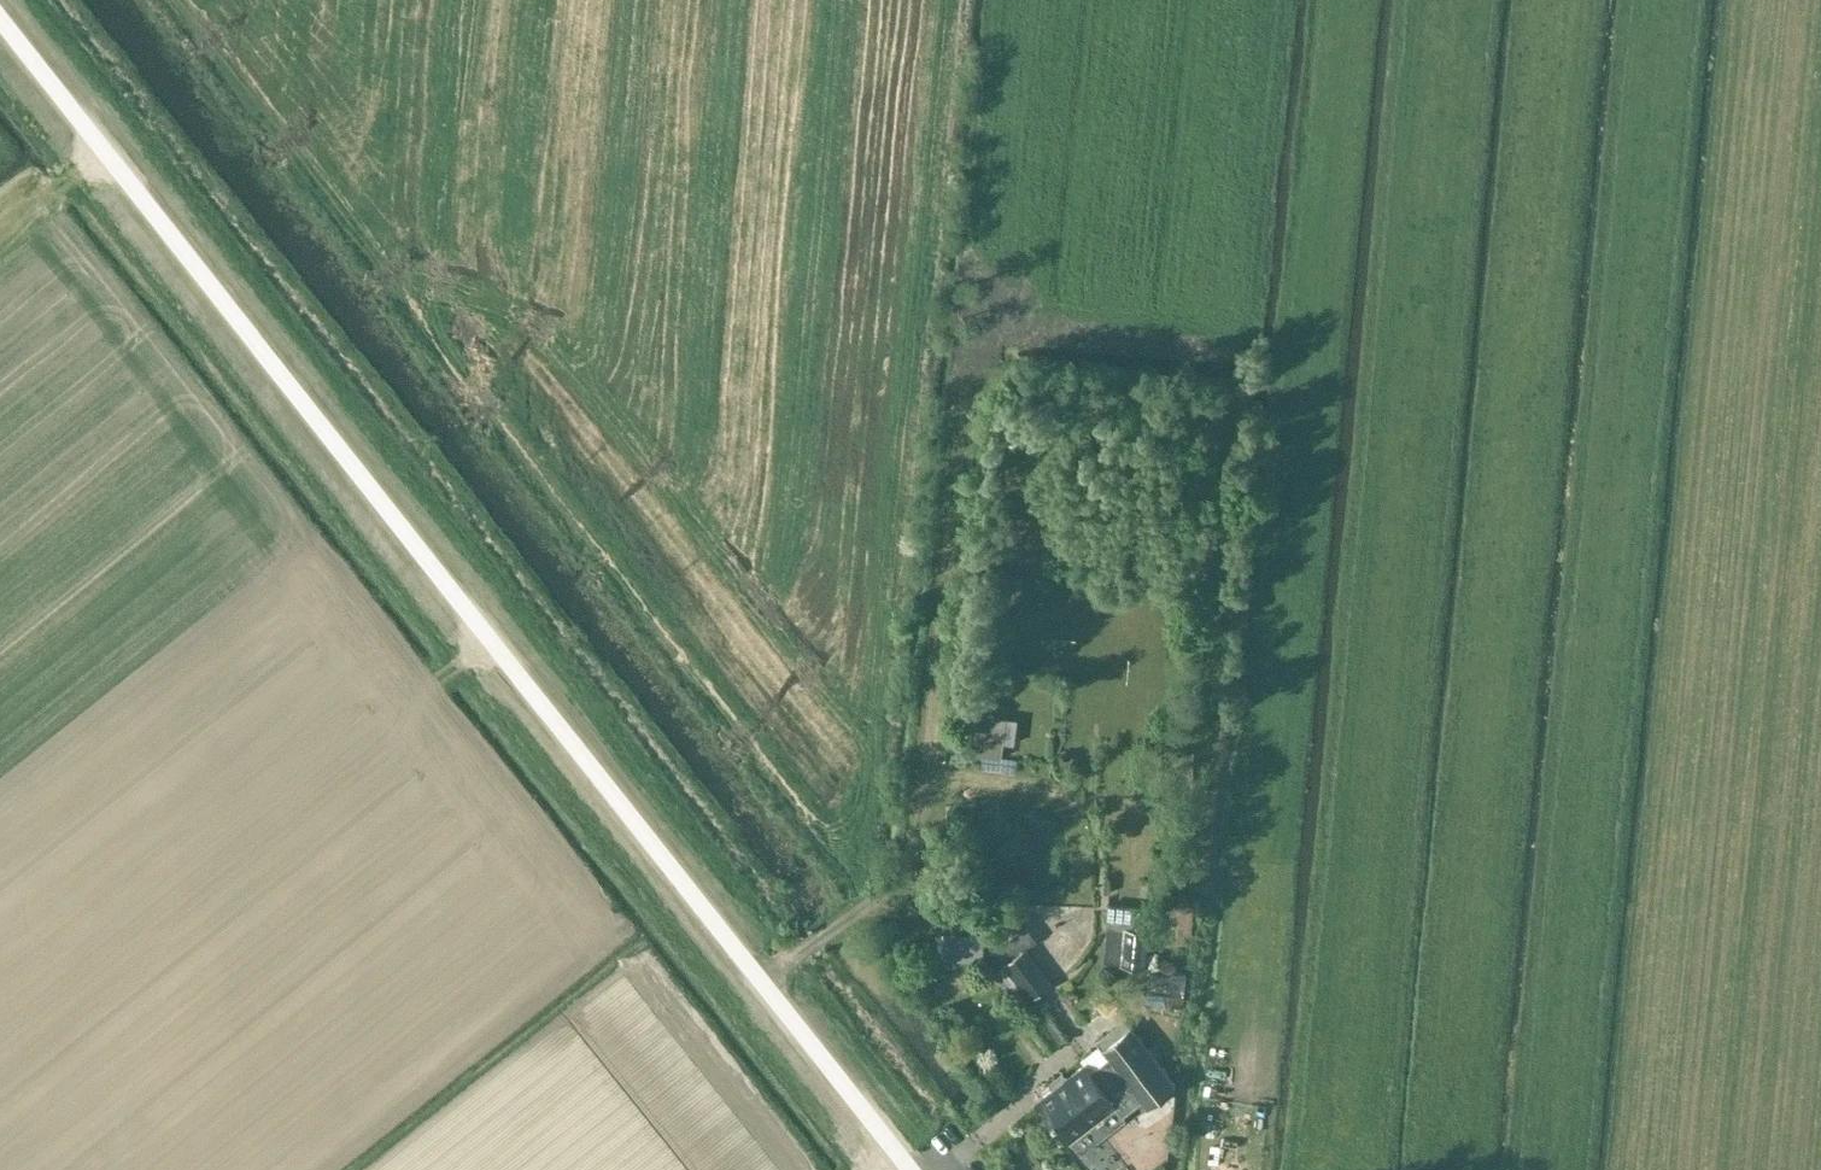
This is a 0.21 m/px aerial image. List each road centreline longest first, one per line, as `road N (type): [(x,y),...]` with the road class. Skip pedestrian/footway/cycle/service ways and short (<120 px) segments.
road 1 (unclassified): [(904,1169),(0,22)]

